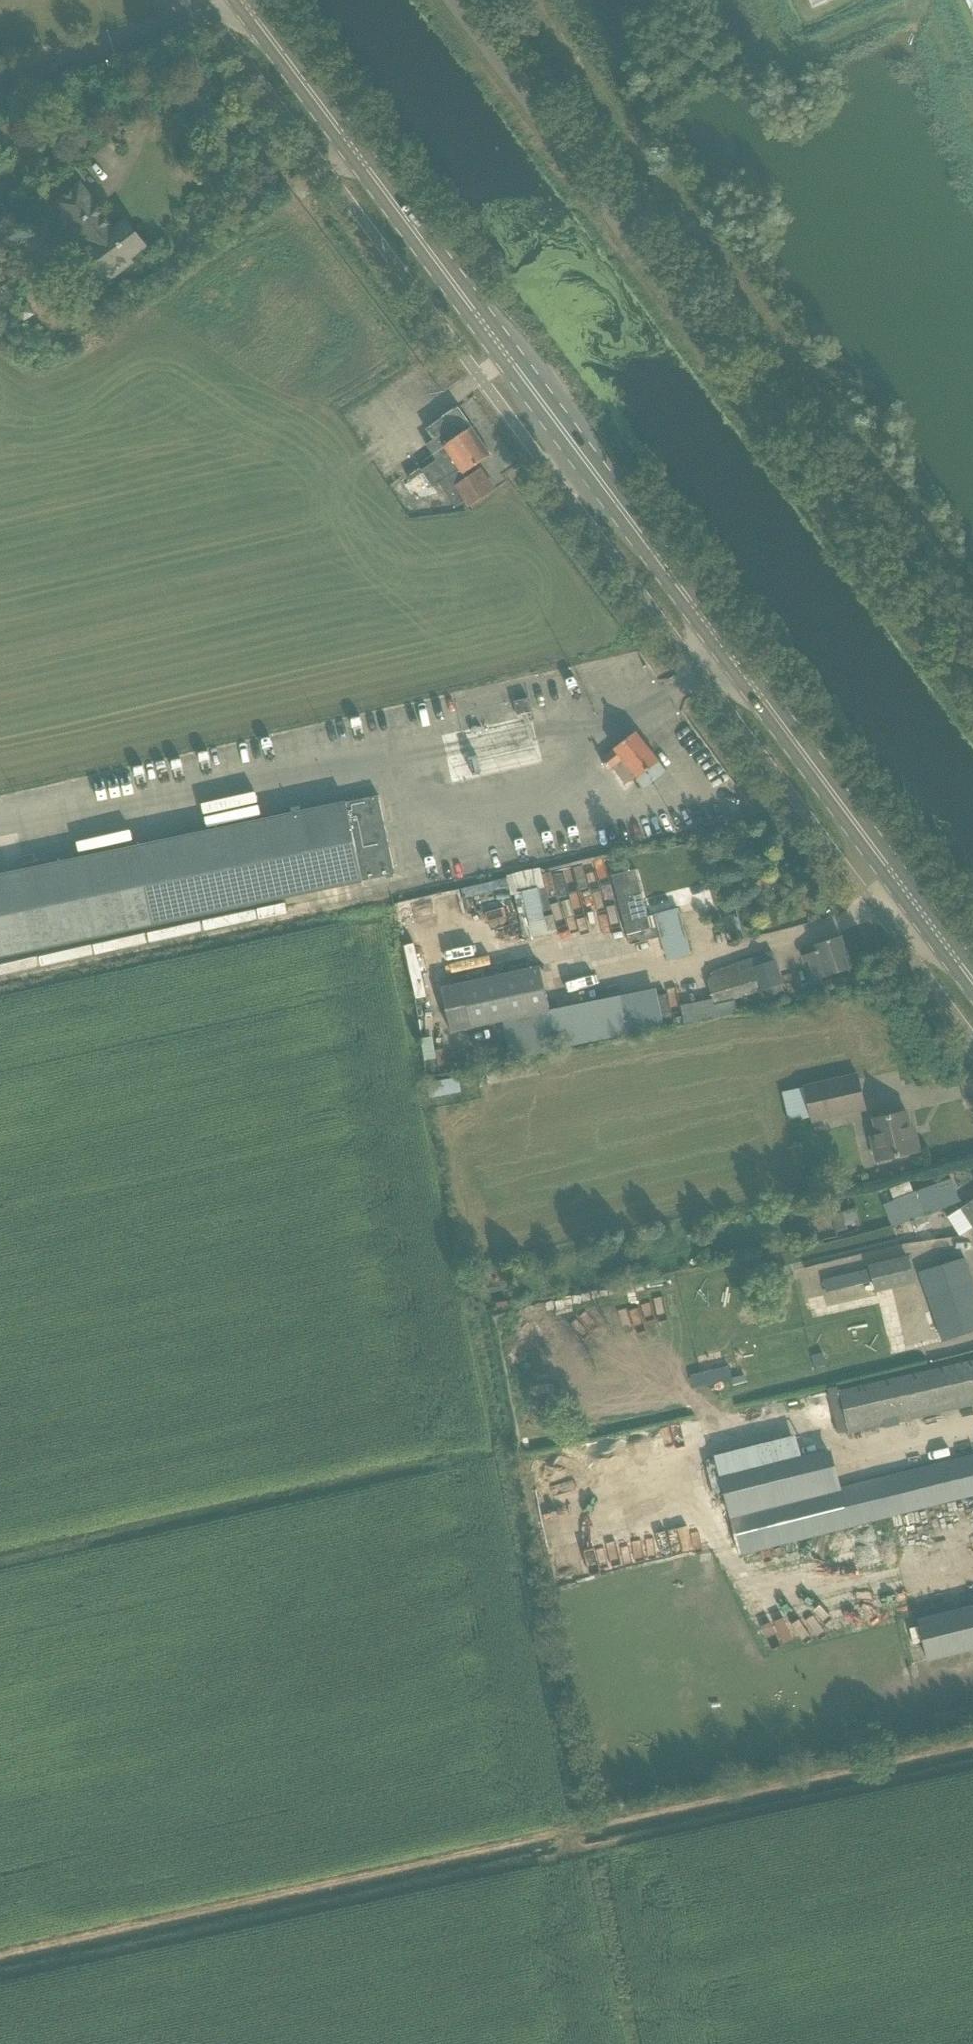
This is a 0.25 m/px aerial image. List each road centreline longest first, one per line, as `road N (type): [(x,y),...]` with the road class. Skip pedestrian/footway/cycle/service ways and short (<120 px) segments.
road 1 (secondary): [(972,979),(242,0)]
road 2 (unclassified): [(972,712),(445,0)]

